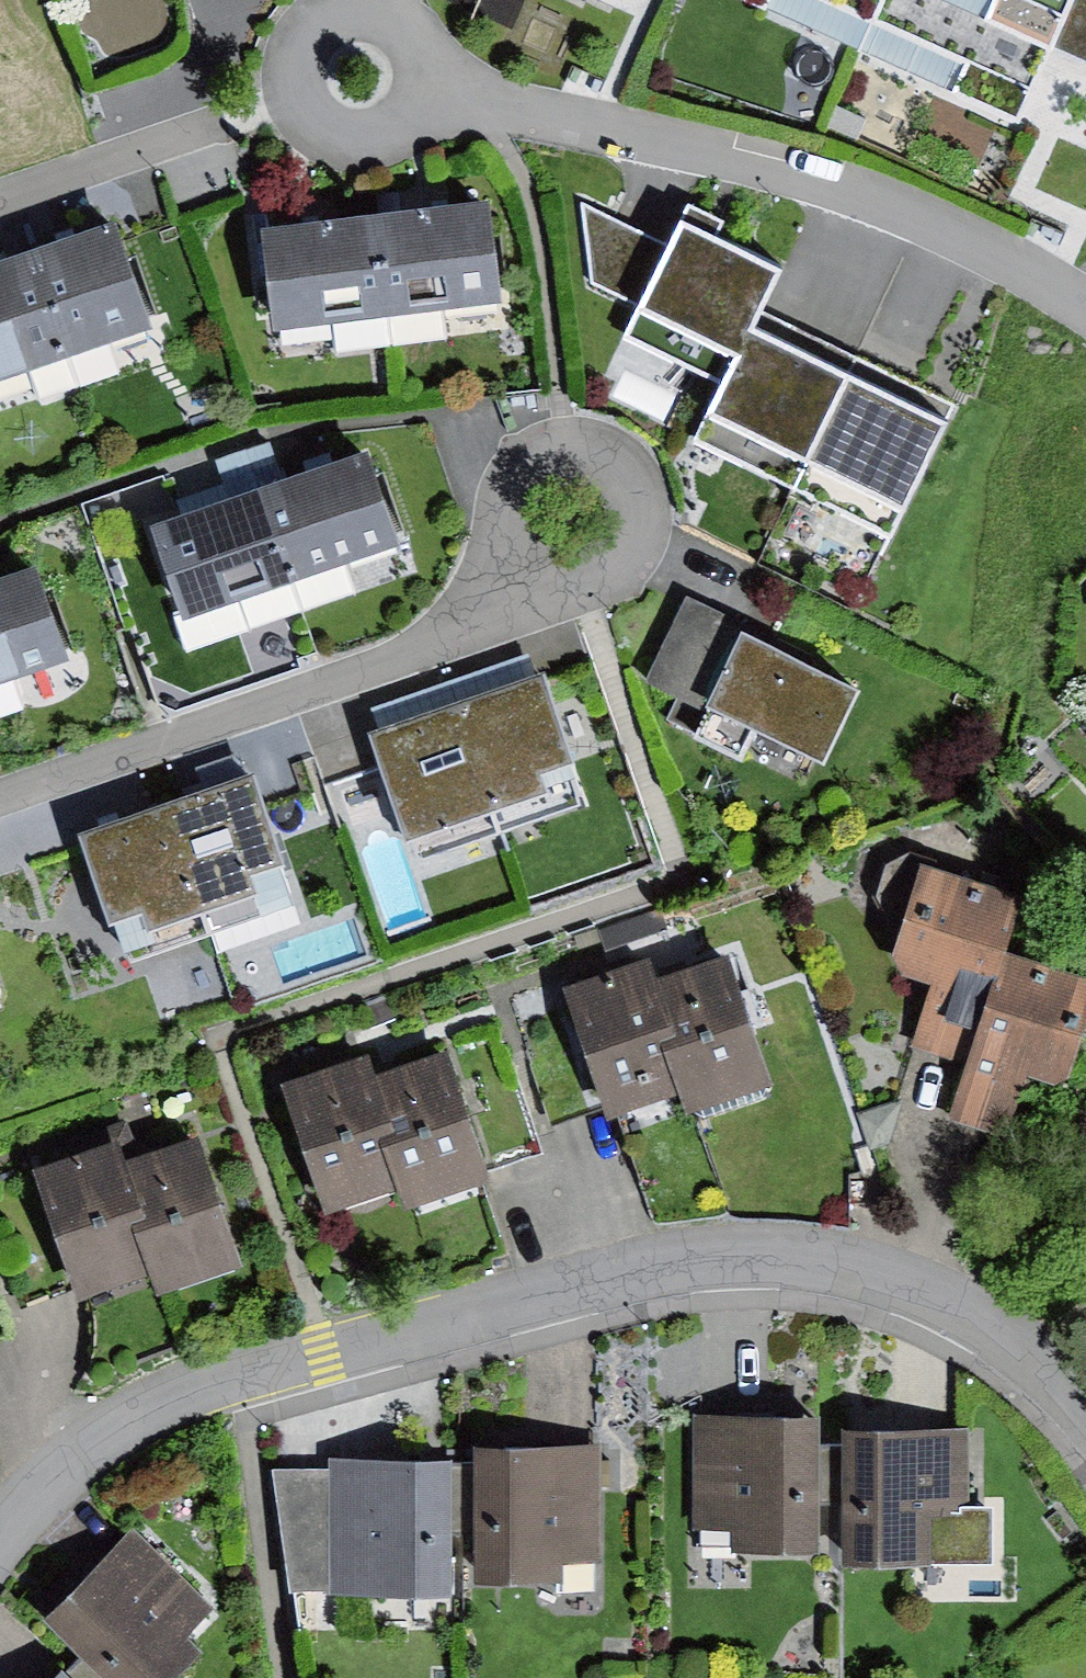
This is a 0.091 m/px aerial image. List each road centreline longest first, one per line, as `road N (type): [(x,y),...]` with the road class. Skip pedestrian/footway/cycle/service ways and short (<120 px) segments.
road 1 (residential): [(1085,1420),(1010,1337),(952,1301),(879,1271),(822,1260),(707,1255),(239,1375),(145,1410),(40,1486),(0,1538)]
road 2 (residential): [(428,88),(851,188),(962,234),(1085,304)]
road 3 (residential): [(525,570),(419,651),(0,797)]
road 4 (residential): [(397,20),(363,9),(329,16),(302,39),(290,72),(295,107),(318,134),(351,147),(386,143),(414,121),(428,88)]
road 5 (residential): [(525,570),(553,586),(586,588),(620,572),(642,541),(646,503),(631,469),(600,447),(562,442)]
road 6 (residential): [(0,197),(222,122)]
road 7 (residential): [(562,442),(525,460),(502,494),(502,536),(525,570)]

